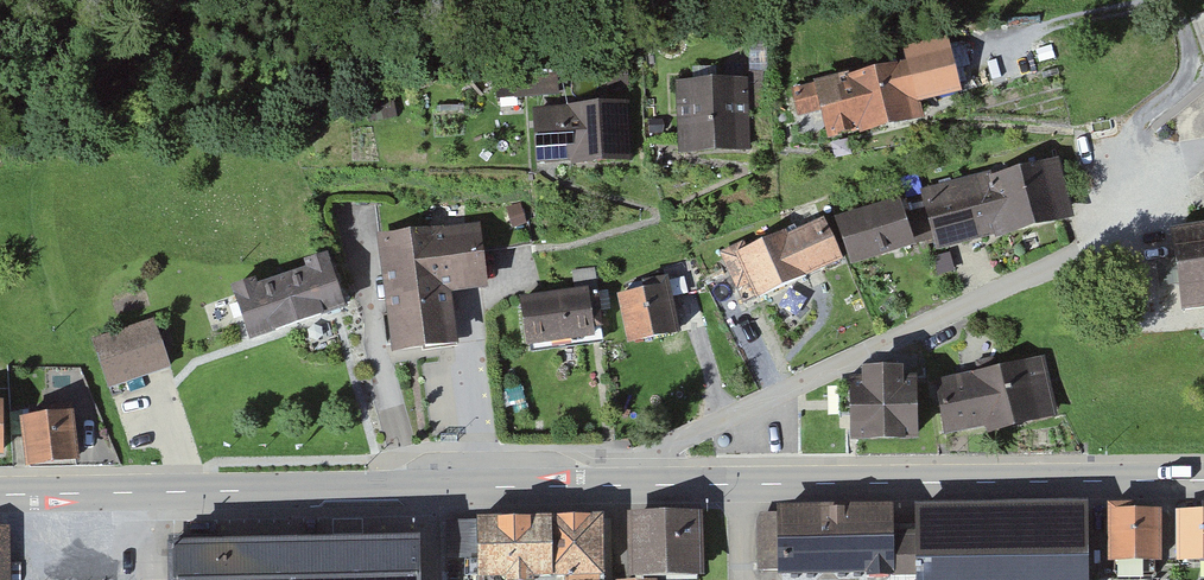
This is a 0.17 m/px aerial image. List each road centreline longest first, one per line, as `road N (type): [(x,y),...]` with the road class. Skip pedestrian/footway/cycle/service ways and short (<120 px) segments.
road 1 (residential): [(1203,148),(1164,162),(1119,220),(1078,252),(660,448),(649,463),(647,486)]
road 2 (secondary): [(0,495),(647,486)]
road 3 (secondary): [(647,486),(1203,480)]

